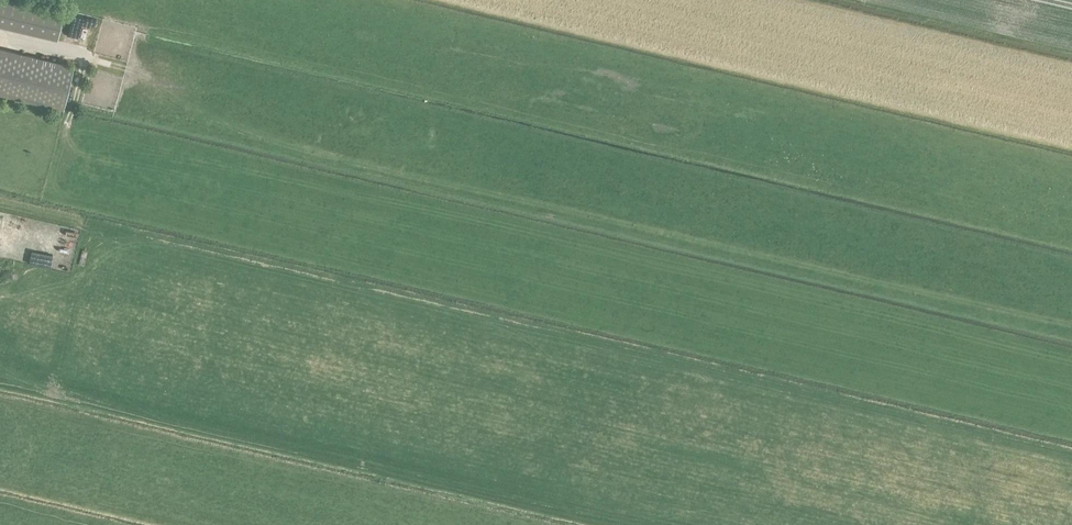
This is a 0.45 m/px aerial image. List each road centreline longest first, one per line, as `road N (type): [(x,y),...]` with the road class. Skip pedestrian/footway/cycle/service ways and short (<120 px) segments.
road 1 (track): [(0,361),(36,349),(61,351),(201,404),(708,524)]
road 2 (track): [(0,483),(185,524)]

